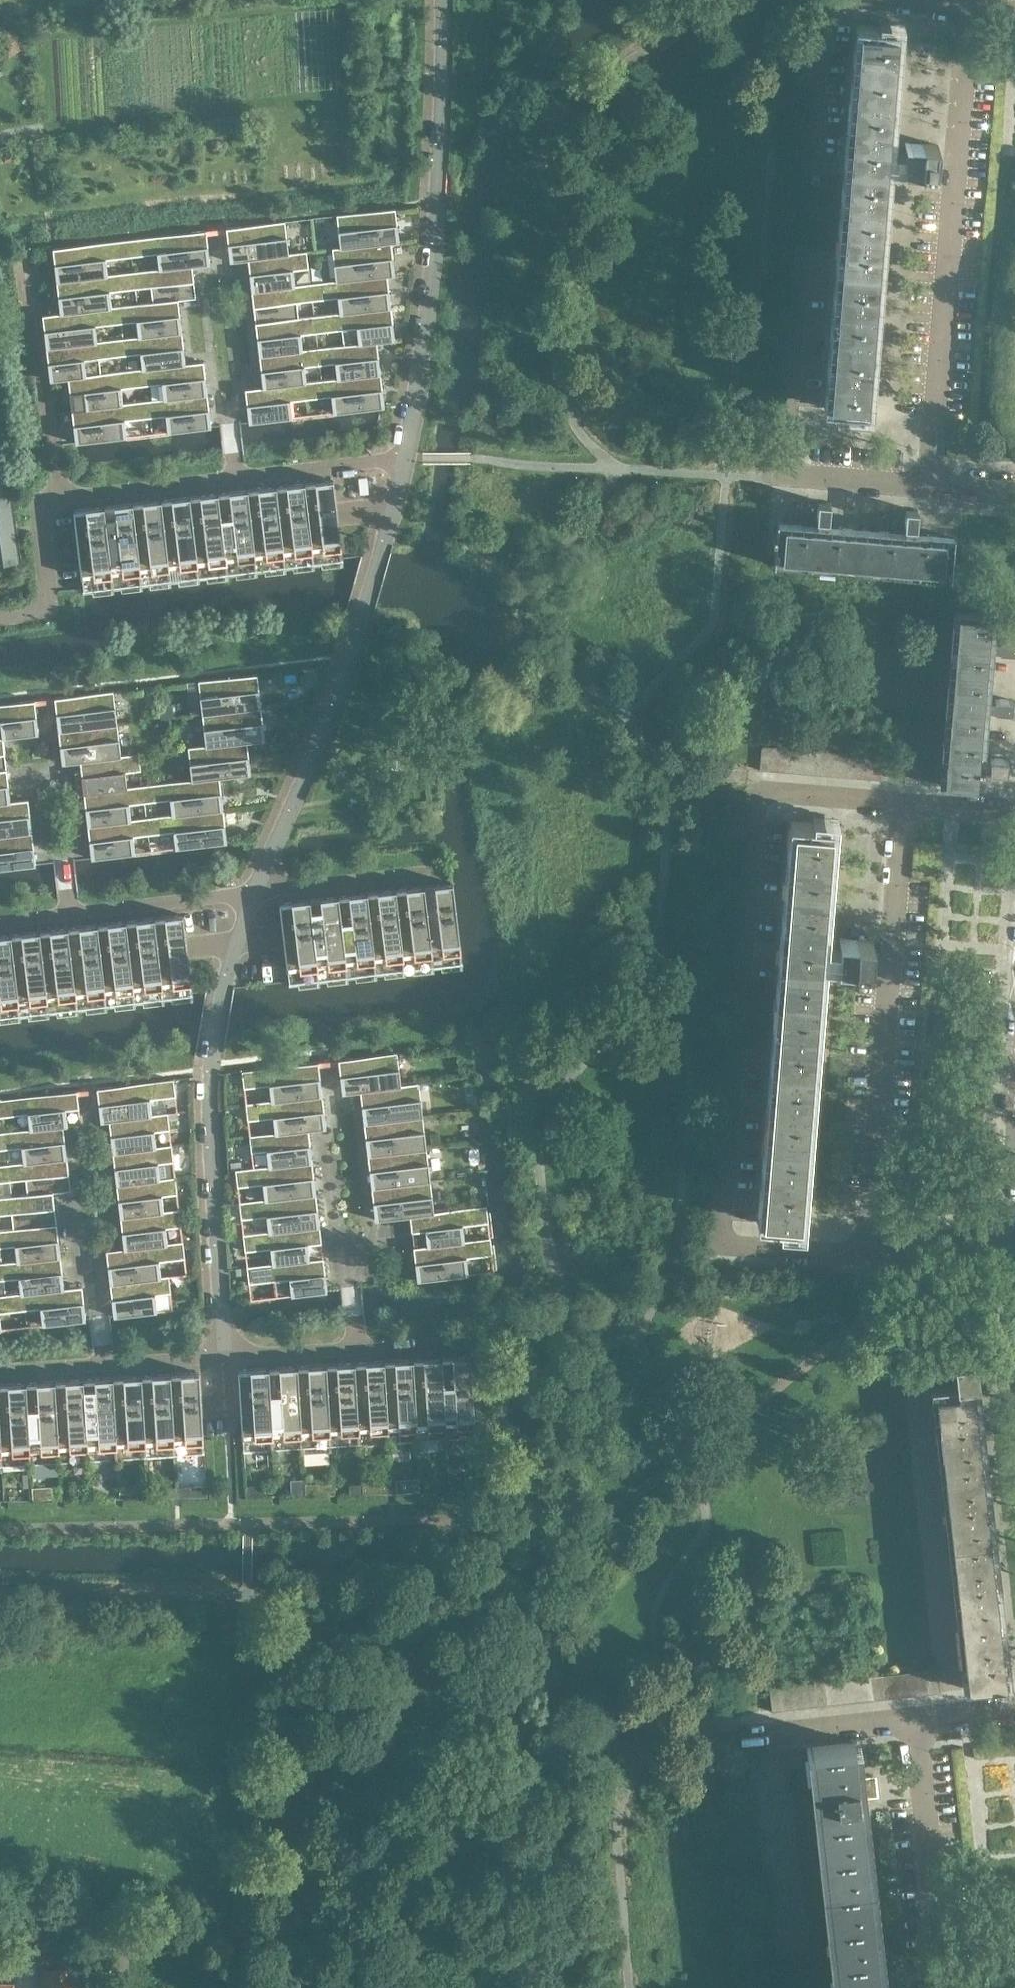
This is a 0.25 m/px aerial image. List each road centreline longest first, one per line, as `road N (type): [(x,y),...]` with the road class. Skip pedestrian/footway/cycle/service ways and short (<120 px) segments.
road 1 (residential): [(935,486),(971,11)]
road 2 (residential): [(260,893),(229,960),(211,1066),(223,1354)]
road 3 (residential): [(441,0),(439,210),(403,460)]
road 4 (residential): [(403,460),(349,658),(260,893)]
road 5 (residential): [(862,1248),(907,809)]
road 6 (residential): [(788,1955),(766,1724),(917,1709)]
road 7 (residential): [(935,486),(789,475),(810,250)]
road 8 (residential): [(742,1052),(721,1252),(862,1248)]
road 9 (residential): [(817,176),(832,0),(971,11)]
road 10 (residential): [(907,809),(769,795),(751,970)]
road 11 (residential): [(954,1708),(920,1403)]
road 12 (residential): [(359,1343),(325,1059)]
road 13 (residential): [(943,1987),(917,1709)]
road 14 (residential): [(61,497),(25,248)]
road 15 (residential): [(70,914),(260,893)]
road 16 (residential): [(61,497),(38,499),(51,609),(0,616)]
road 17 (residential): [(260,893),(444,871)]
road 18 (residential): [(106,1365),(83,1183)]
road 19 (residential): [(236,477),(61,497)]
road 20 (residential): [(236,477),(216,307)]
road 21 (residential): [(403,460),(236,477)]
road 22 (residential): [(862,1248),(1014,1242)]
road 23 (residential): [(70,914),(55,764)]
road 24 (residential): [(223,1354),(359,1343)]

